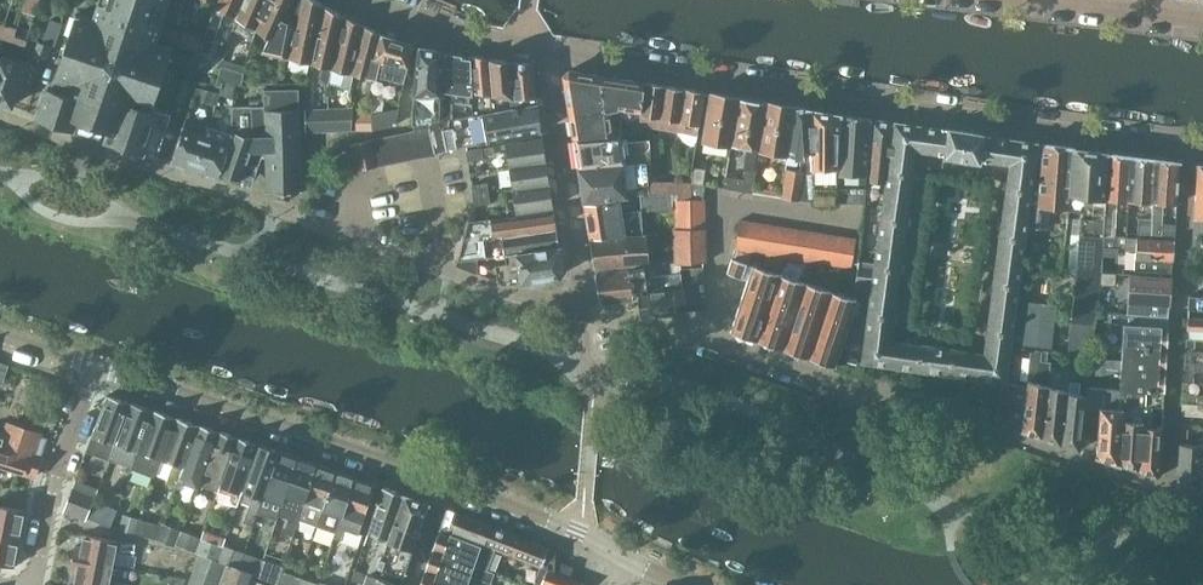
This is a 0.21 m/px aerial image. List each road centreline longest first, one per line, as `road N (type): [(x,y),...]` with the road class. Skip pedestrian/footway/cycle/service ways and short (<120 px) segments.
road 1 (residential): [(545,46),(1202,141)]
road 2 (residential): [(583,310),(506,292),(0,115)]
road 3 (residential): [(95,365),(445,483)]
road 4 (residential): [(583,310),(545,46)]
road 5 (residential): [(648,327),(714,338),(901,399)]
road 6 (residential): [(32,584),(42,512),(95,365)]
road 7 (residential): [(445,483),(626,559)]
road 8 (residential): [(363,0),(522,41)]
road 9 (residential): [(1202,17),(1066,0)]

